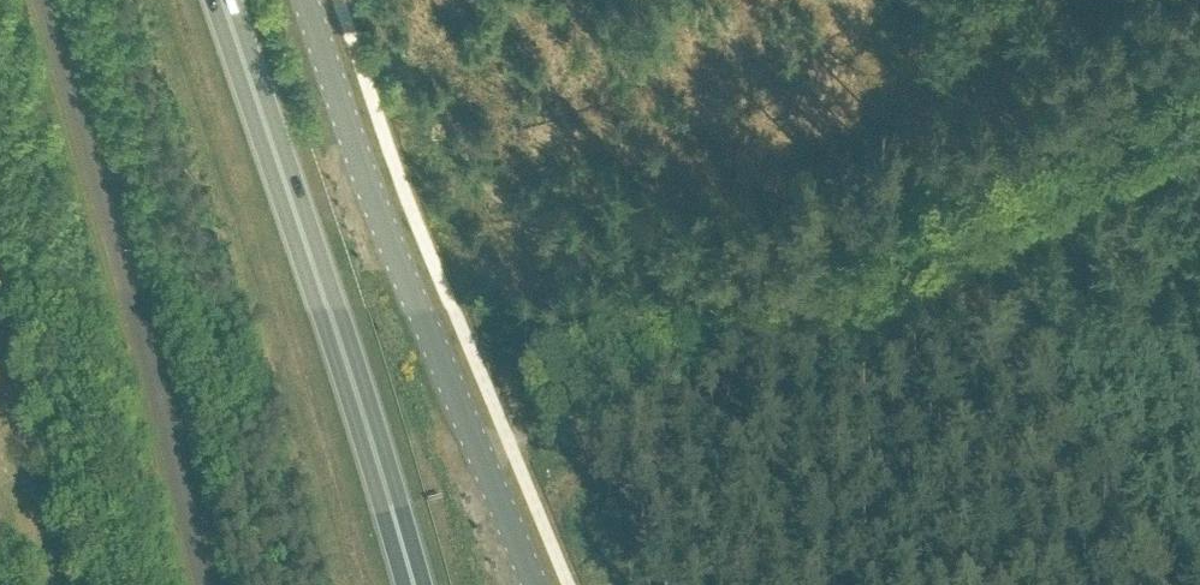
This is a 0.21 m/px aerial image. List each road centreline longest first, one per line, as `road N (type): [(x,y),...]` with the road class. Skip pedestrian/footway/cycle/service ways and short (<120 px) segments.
road 1 (track): [(482,461),(1199,65)]
road 2 (tertiary): [(534,584),(359,157),(306,0)]
road 3 (trunk): [(414,584),(224,0)]
road 4 (unclassified): [(203,584),(42,0)]

